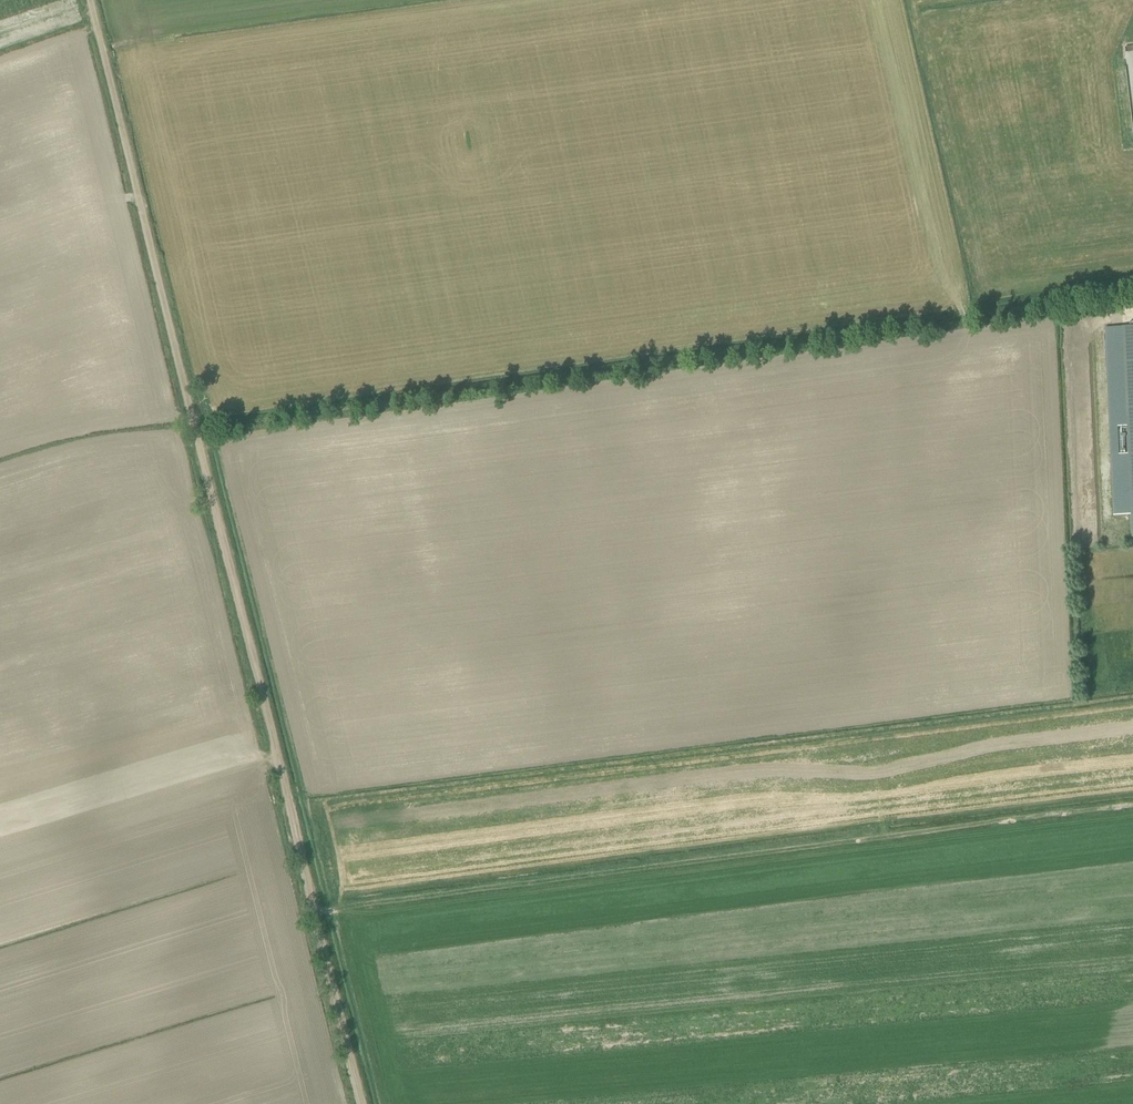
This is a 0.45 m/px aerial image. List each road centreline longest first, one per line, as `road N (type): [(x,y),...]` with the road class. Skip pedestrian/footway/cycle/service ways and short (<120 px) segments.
road 1 (track): [(91,0),(360,1103)]
road 2 (track): [(1132,805),(313,914)]

